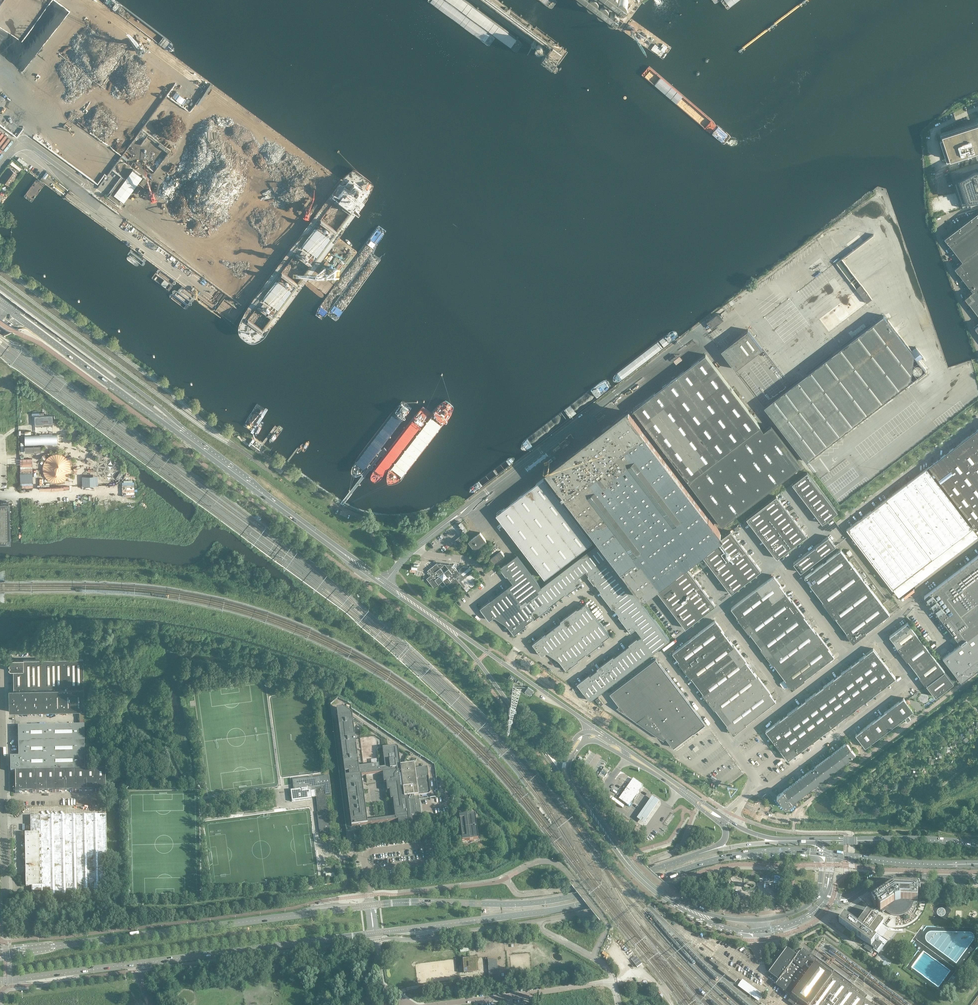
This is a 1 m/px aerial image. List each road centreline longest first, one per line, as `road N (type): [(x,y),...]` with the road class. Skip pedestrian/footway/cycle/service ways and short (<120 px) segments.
road 1 (primary): [(374,933),(569,907),(732,856),(813,853)]
road 2 (primary): [(370,906),(16,952)]
road 3 (primary): [(709,850),(550,900),(370,906)]
road 4 (secondary): [(267,496),(0,287)]
road 5 (unclassified): [(977,417),(840,524),(904,600)]
road 6 (unclassified): [(876,634),(906,683),(772,785),(758,782)]
road 7 (primary): [(137,964),(374,933)]
road 8 (secondary): [(442,624),(267,496)]
road 9 (secondary): [(171,424),(13,306)]
road 10 (secondary): [(12,314),(171,424)]
road 11 (secondary): [(442,624),(559,765)]
road 12 (secondary): [(591,728),(442,624)]
road 13 (unclassified): [(612,981),(435,1004)]
road 14 (primary): [(887,840),(709,850)]
road 15 (unclassified): [(977,349),(939,238),(946,218),(977,206)]
road 16 (secondary): [(669,900),(740,932),(789,924),(824,899)]
road 17 (secondary): [(583,742),(598,742),(653,773),(720,823)]
road 18 (primary): [(887,840),(770,838),(729,821)]
road 19 (secondary): [(818,892),(799,910),(746,921),(669,900)]
road 20 (secondary): [(724,817),(591,728)]
road 21 (unclassified): [(730,745),(661,654),(684,636)]
road 22 (unclassified): [(3,801),(1,662)]
road 23 (primary): [(1,981),(137,964)]
road 24 (primary): [(842,855),(977,864)]

